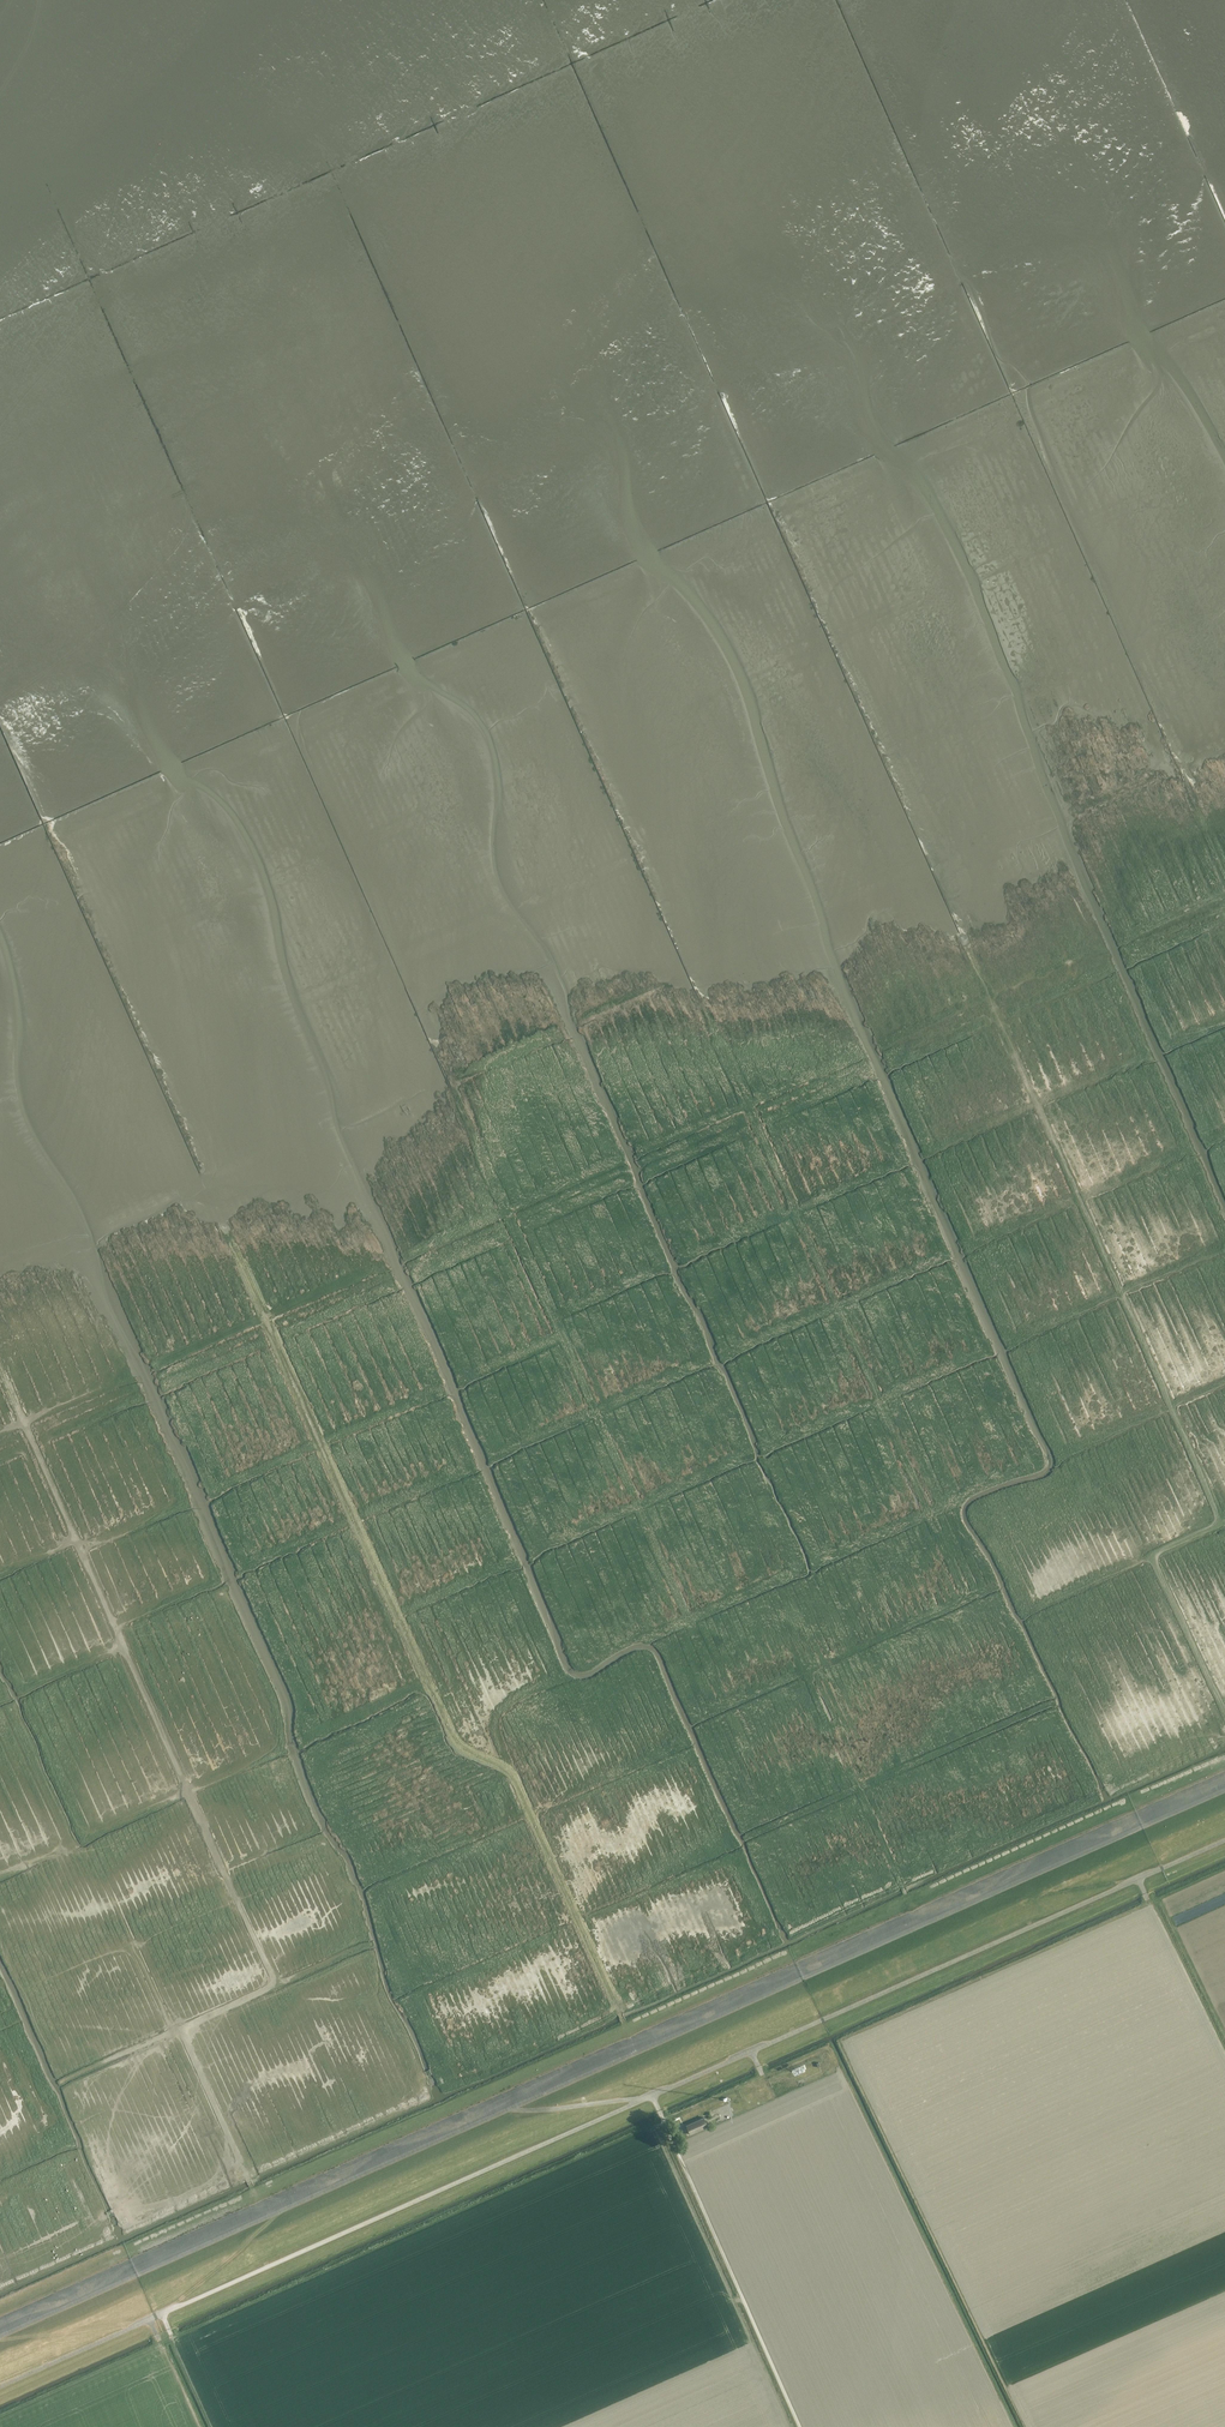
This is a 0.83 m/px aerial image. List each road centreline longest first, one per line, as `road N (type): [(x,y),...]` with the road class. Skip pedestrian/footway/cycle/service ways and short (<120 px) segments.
road 1 (track): [(0,2336),(1224,1789)]
road 2 (track): [(500,2112),(651,2095)]
road 3 (track): [(984,1896),(1123,1885)]

